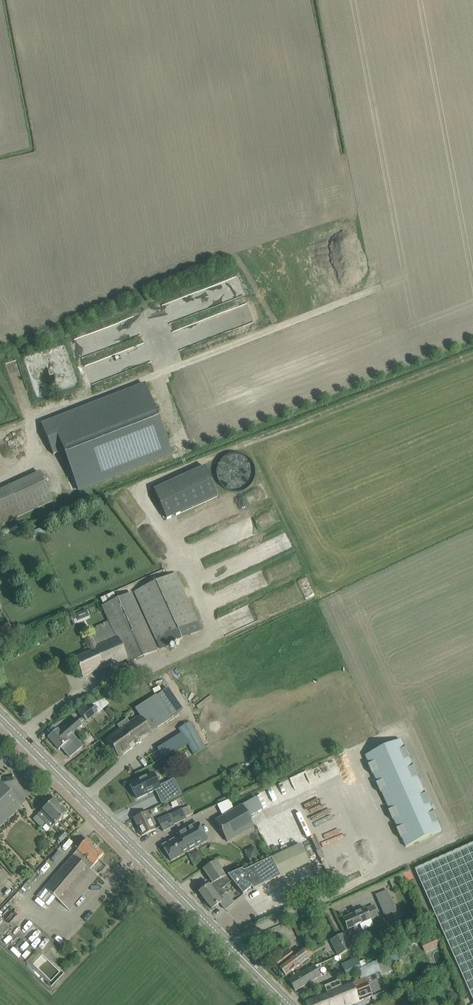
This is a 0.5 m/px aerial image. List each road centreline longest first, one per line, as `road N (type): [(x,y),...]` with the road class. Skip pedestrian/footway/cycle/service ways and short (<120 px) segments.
road 1 (tertiary): [(291,1004),(0,714)]

